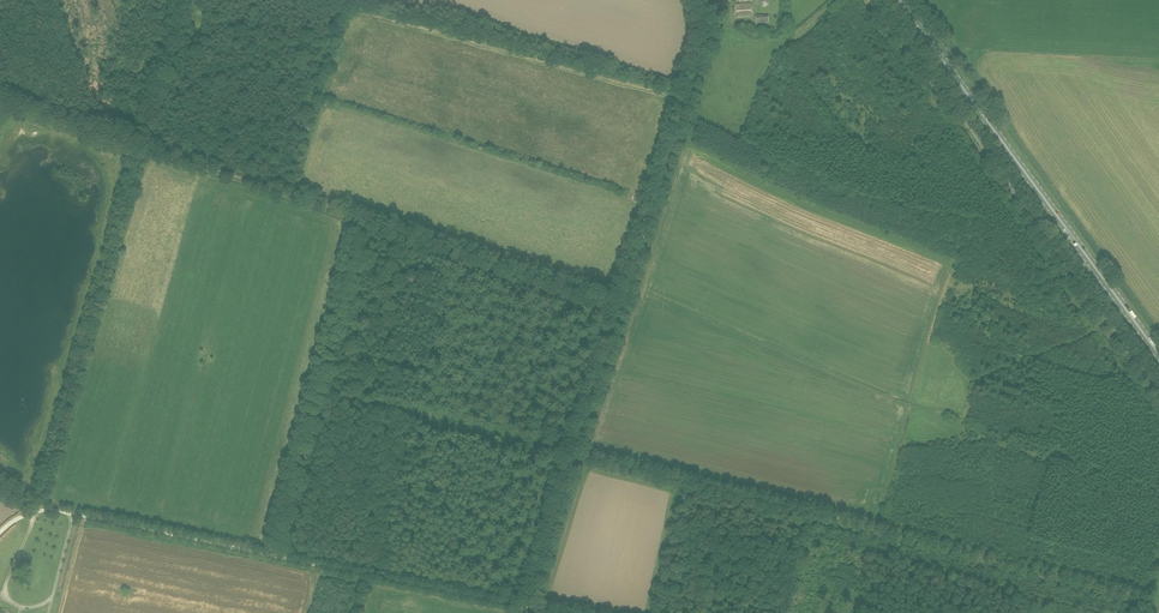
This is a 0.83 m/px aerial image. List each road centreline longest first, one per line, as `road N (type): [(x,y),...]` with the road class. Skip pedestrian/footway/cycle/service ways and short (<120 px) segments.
road 1 (track): [(531,590),(703,49),(702,0)]
road 2 (track): [(526,605),(54,510),(22,516),(0,532)]
road 3 (unclassified): [(1158,389),(871,0)]
road 4 (primary): [(1158,354),(899,0)]

